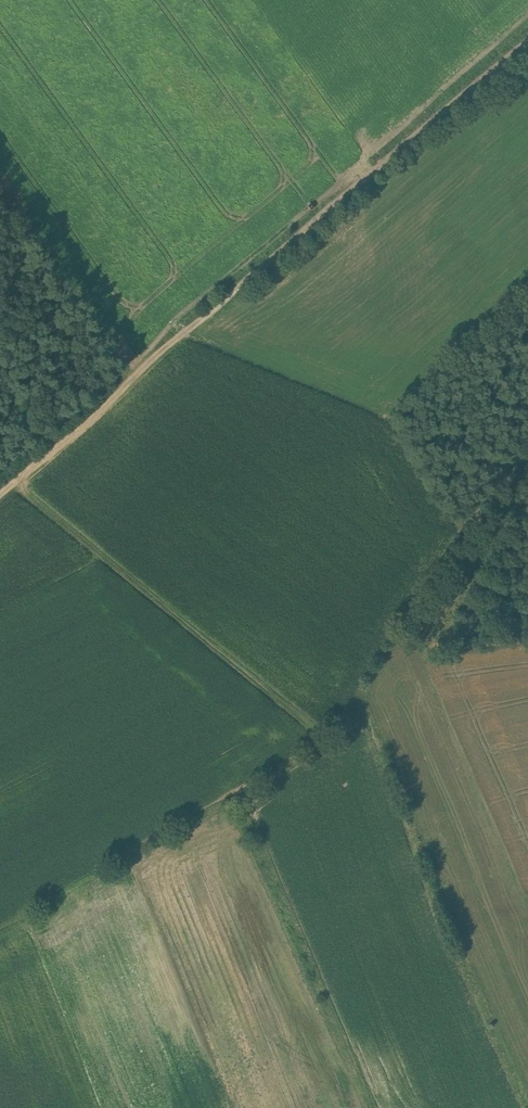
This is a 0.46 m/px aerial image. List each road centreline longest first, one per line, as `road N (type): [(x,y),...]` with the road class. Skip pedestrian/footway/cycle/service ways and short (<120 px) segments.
road 1 (track): [(0,495),(527,39)]

